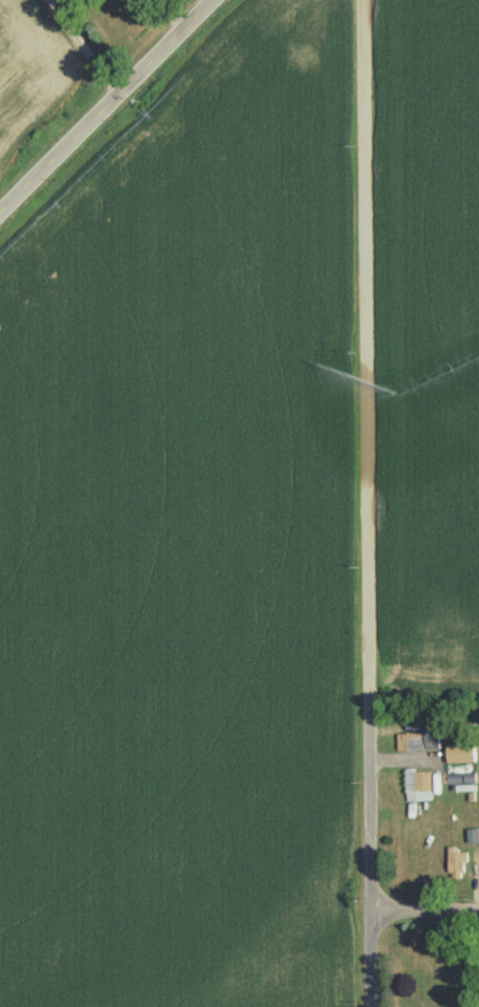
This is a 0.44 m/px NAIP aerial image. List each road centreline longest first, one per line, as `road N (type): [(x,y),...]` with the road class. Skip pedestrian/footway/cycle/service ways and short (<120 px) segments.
road 1 (residential): [(369,1006),(358,0)]
road 2 (tertiary): [(0,207),(206,0)]

